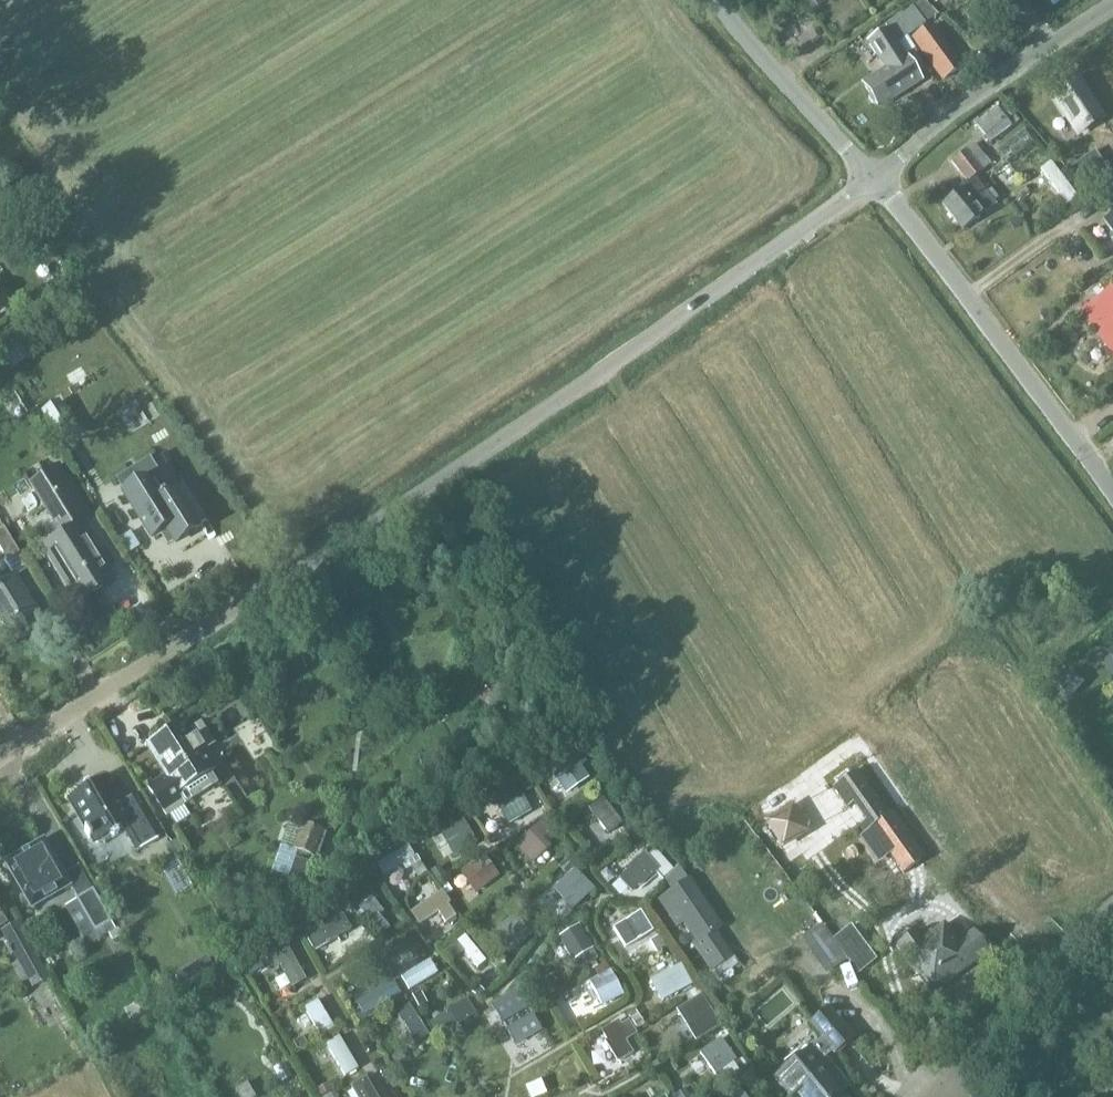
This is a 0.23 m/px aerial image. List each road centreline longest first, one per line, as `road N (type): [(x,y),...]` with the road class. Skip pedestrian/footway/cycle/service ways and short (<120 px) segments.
road 1 (residential): [(0,759),(418,495),(843,201)]
road 2 (track): [(859,743),(603,370)]
road 3 (unclassified): [(1112,492),(875,178)]
road 4 (unclassified): [(875,178),(962,103),(1112,5)]
road 5 (unclassified): [(939,1085),(1034,980),(1112,910)]
road 6 (unclassified): [(875,178),(717,0)]
road 7 (track): [(40,984),(78,1048),(91,1096)]

